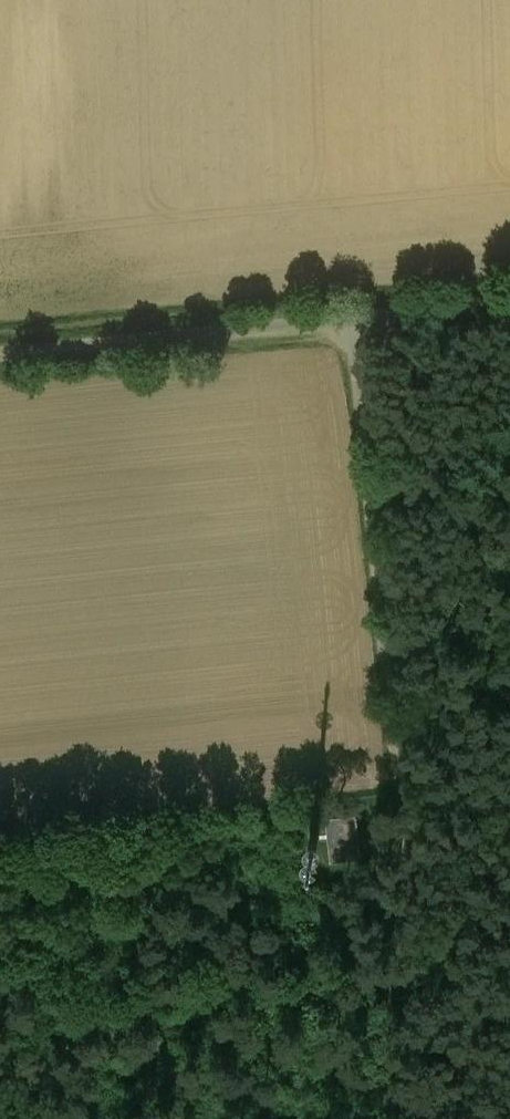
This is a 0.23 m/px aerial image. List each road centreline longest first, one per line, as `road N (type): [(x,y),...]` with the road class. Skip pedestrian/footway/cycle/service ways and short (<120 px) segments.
road 1 (unclassified): [(0,351),(509,296)]
road 2 (track): [(401,783),(352,313)]

